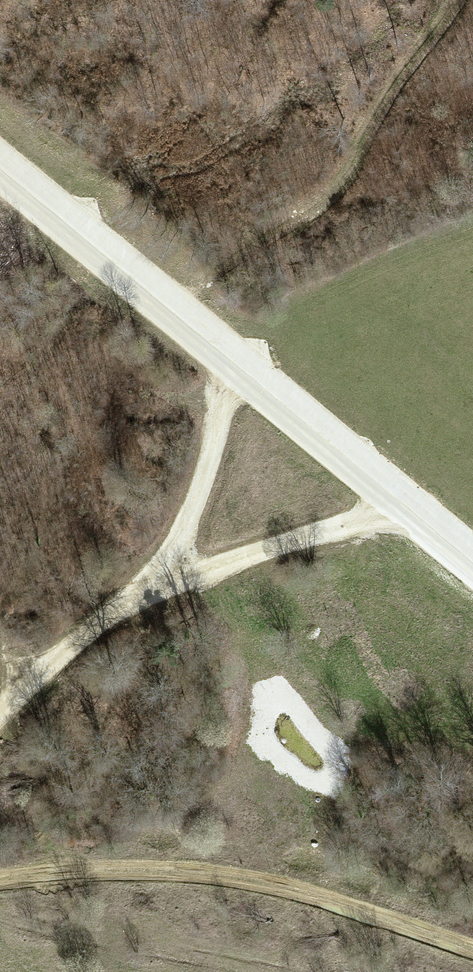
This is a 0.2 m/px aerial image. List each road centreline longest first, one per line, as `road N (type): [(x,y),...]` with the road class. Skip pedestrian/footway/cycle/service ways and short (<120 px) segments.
road 1 (track): [(472,561),(0,173)]
road 2 (track): [(0,881),(177,872),(289,888),(472,948)]
road 3 (track): [(244,370),(227,393),(198,495),(158,577),(0,712)]
road 4 (track): [(158,577),(410,508)]

